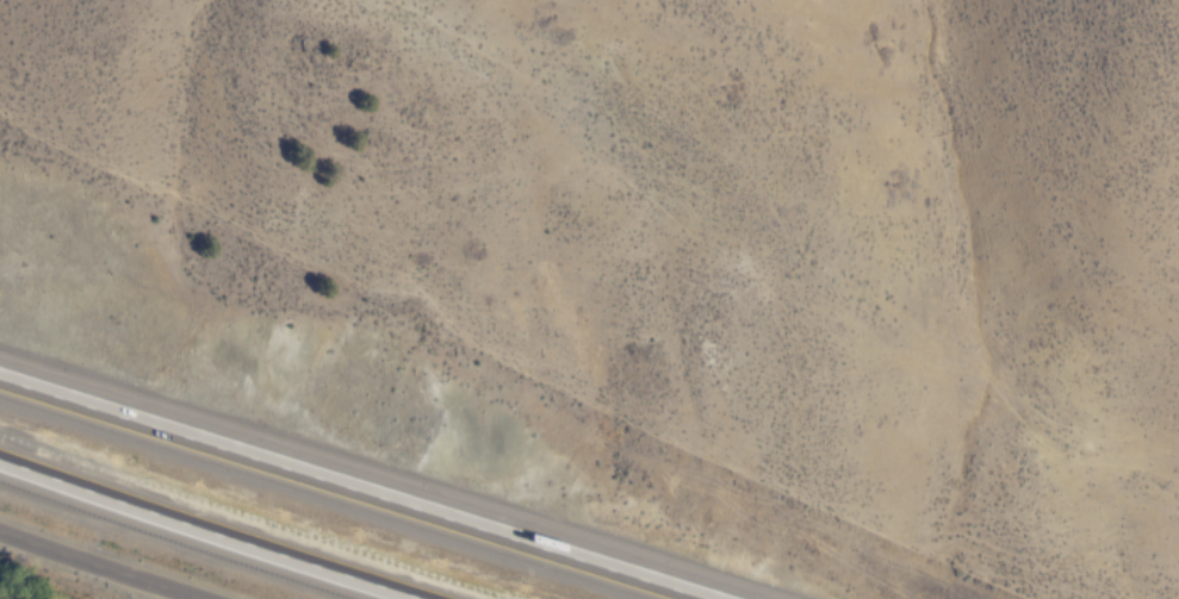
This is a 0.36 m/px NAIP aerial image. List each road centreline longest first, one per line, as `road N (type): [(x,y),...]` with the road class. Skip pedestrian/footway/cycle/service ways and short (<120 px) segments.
road 1 (motorway): [(706,598),(0,376)]
road 2 (motorway): [(0,440),(459,598)]
road 3 (tertiary): [(201,598),(0,532)]

